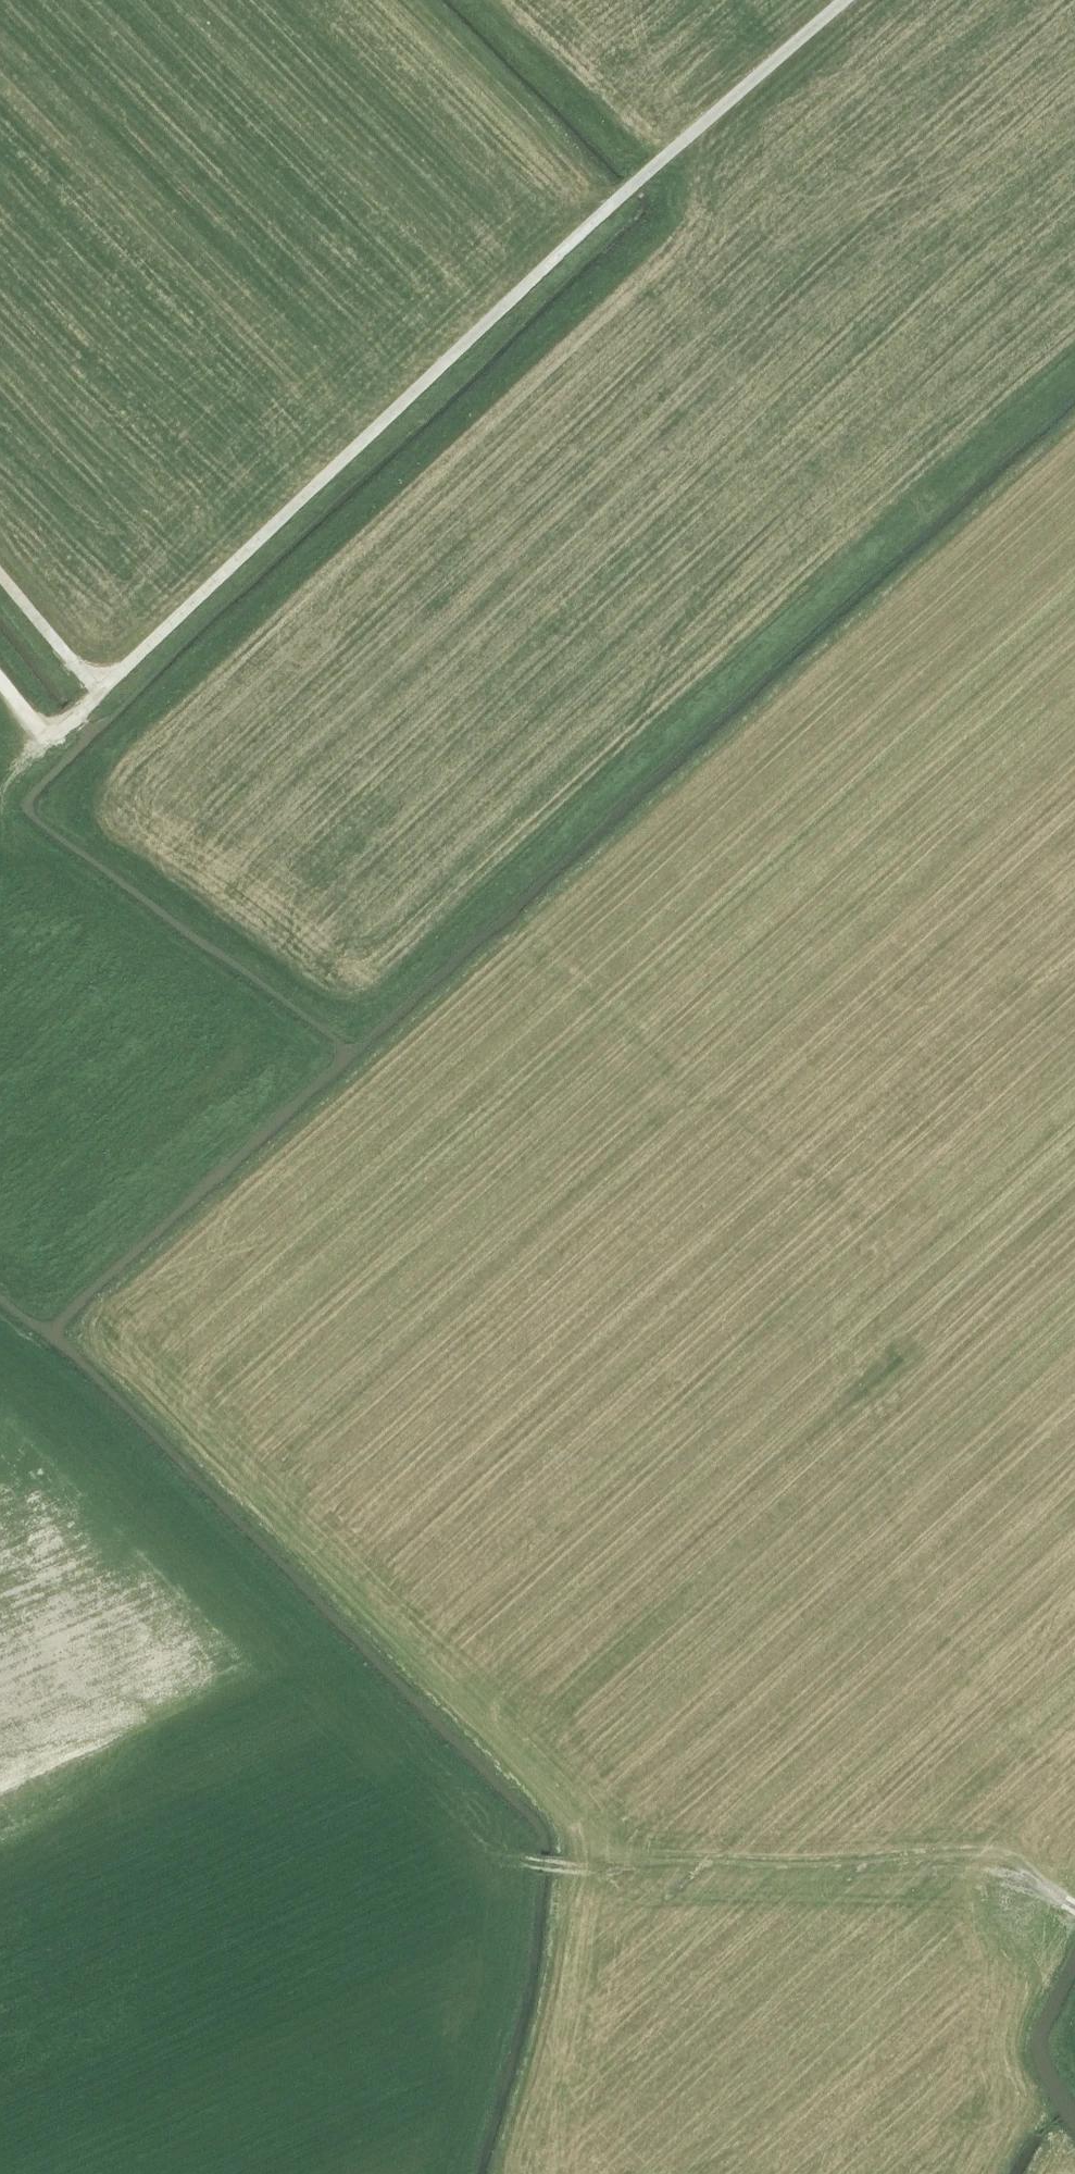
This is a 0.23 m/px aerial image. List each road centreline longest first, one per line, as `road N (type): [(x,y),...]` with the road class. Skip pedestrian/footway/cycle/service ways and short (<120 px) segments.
road 1 (track): [(1074,1907),(1015,1874),(972,1869),(619,1874),(505,1857)]

